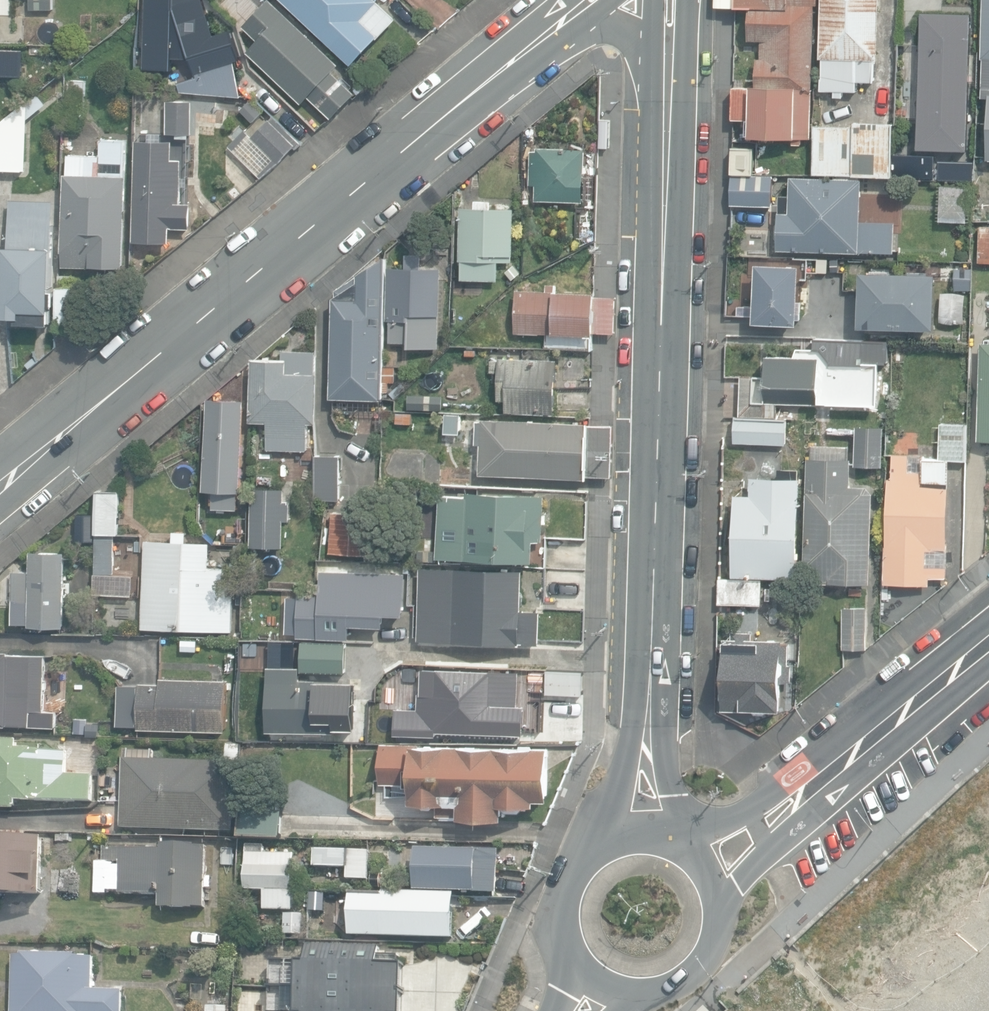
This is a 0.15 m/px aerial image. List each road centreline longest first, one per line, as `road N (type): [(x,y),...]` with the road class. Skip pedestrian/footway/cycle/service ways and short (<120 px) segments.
road 1 (residential): [(673,75),(657,621),(640,840)]
road 2 (residential): [(562,15),(0,487)]
road 3 (secondary): [(988,644),(708,871)]
road 4 (secondary): [(708,871),(722,919),(701,965),(655,987),(606,975)]
road 5 (secondary): [(606,975),(576,934),(580,884),(615,847),(640,840)]
road 6 (residential): [(673,75),(618,25),(562,15)]

